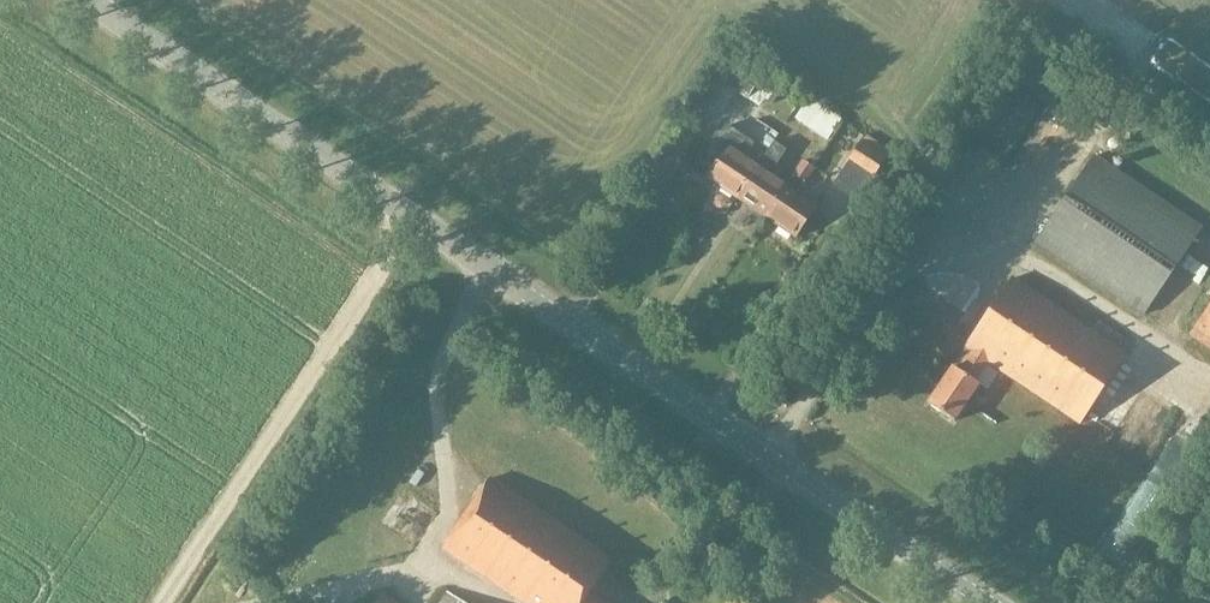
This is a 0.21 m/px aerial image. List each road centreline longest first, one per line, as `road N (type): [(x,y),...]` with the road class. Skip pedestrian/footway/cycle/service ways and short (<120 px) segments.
road 1 (secondary): [(988,602),(86,0)]

